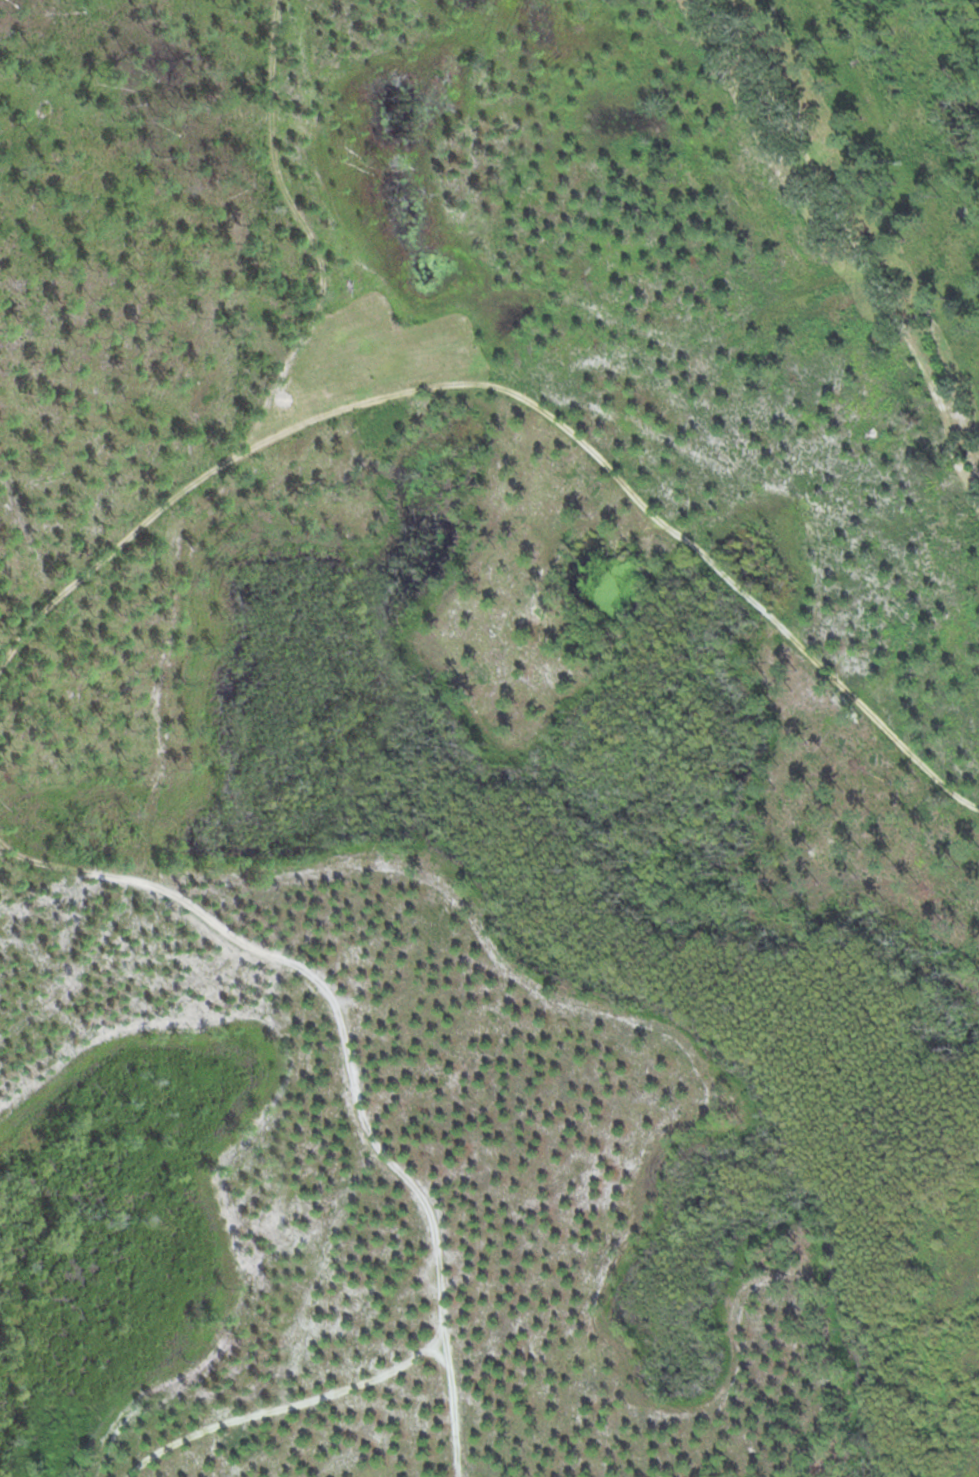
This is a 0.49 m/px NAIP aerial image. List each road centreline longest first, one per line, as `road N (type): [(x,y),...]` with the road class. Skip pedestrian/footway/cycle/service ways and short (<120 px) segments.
road 1 (track): [(978,556),(917,420),(693,0)]

